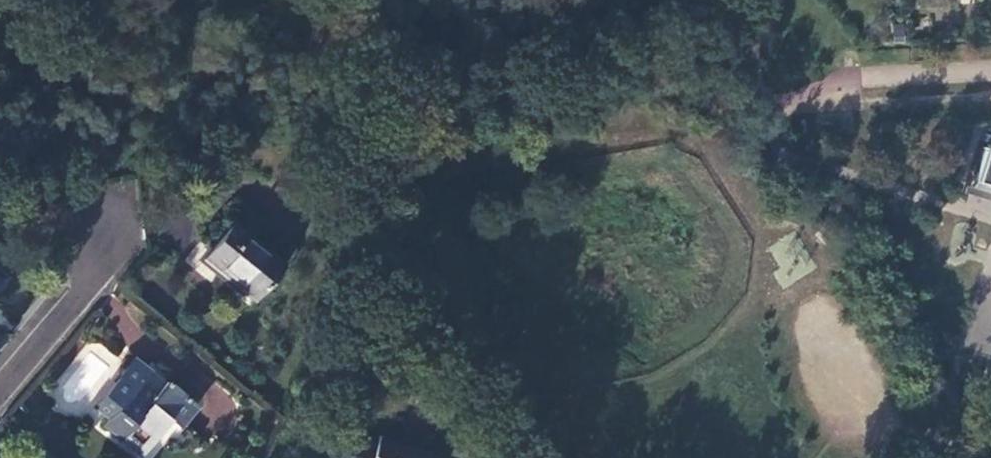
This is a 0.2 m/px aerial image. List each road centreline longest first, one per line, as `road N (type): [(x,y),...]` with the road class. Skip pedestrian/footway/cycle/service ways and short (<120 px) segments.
road 1 (residential): [(0,396),(111,260)]

